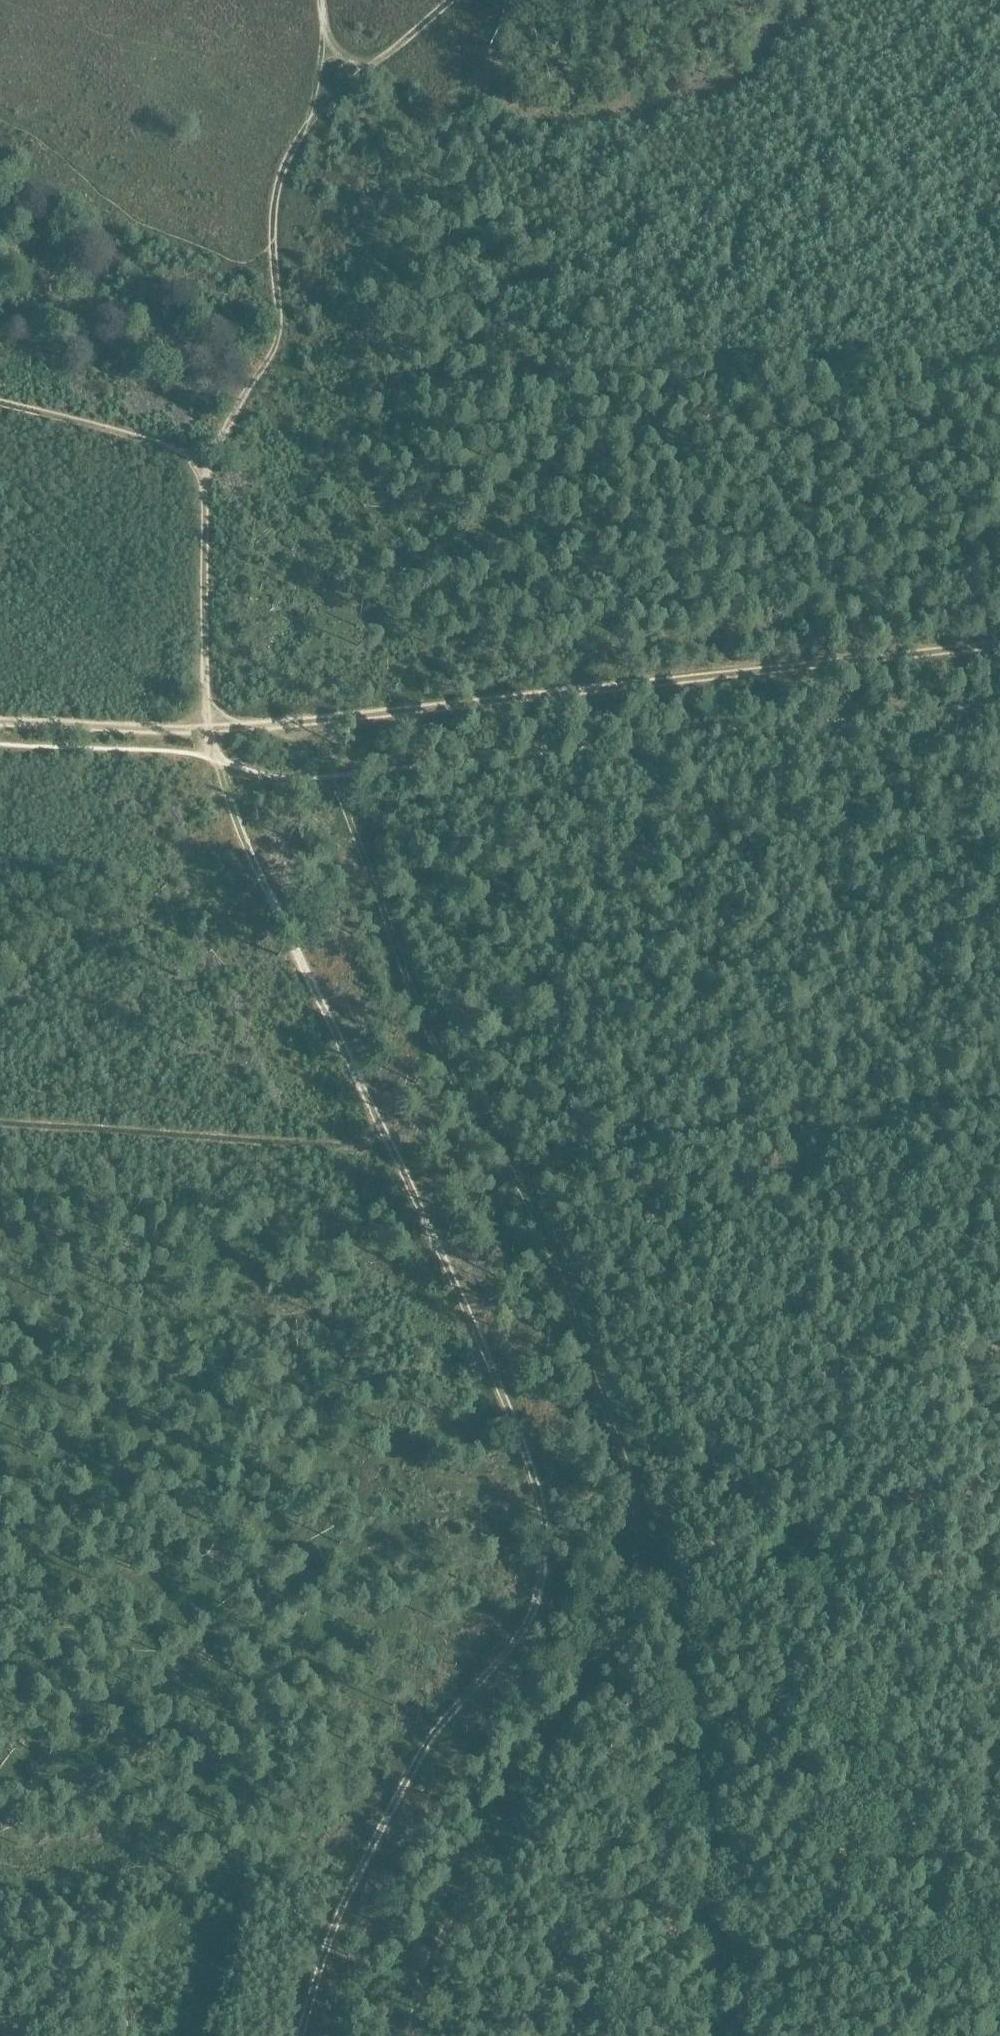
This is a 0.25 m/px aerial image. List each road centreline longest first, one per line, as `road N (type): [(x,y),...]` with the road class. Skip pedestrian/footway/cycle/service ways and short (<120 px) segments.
road 1 (track): [(280,725),(328,778),(404,959),(556,1256),(620,1492),(641,1621),(453,1926),(414,2035)]
road 2 (track): [(308,2035),(408,1784),(537,1593),(538,1518),(385,1143),(211,757),(206,729)]
road 3 (track): [(280,725),(999,645)]
road 4 (track): [(206,729),(200,458)]
road 5 (track): [(275,272),(280,177),(306,126),(350,81)]
road 6 (track): [(200,458),(273,354),(275,272)]
road 7 (track): [(0,402),(200,458)]
road 8 (track): [(0,722),(206,729)]

